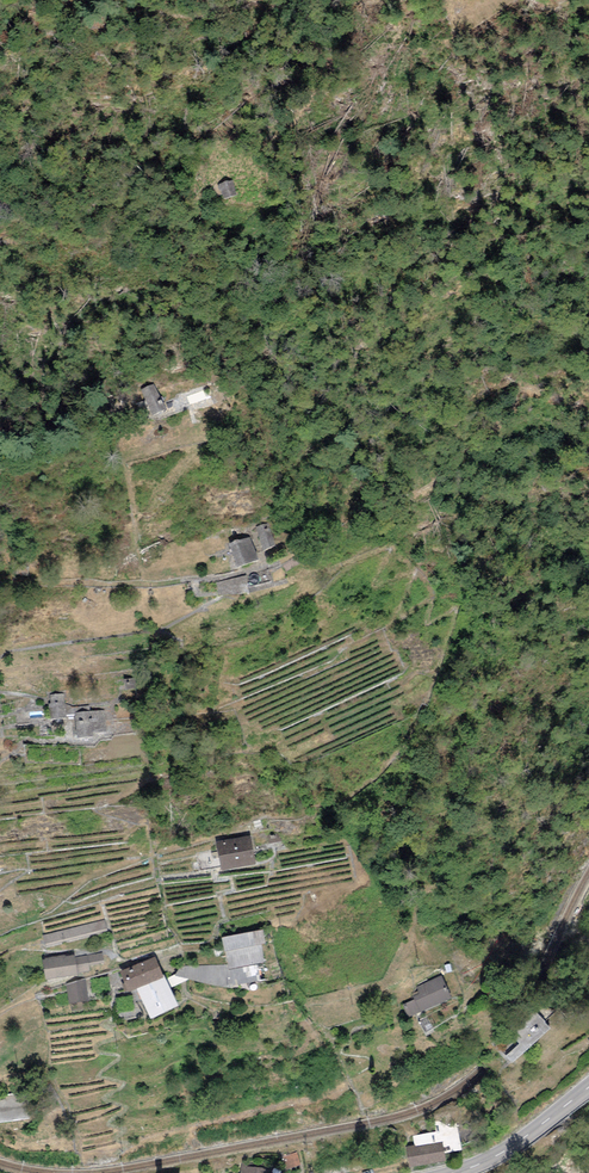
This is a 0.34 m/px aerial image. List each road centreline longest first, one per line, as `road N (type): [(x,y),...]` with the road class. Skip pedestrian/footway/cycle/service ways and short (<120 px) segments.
road 1 (secondary): [(588,1086),(507,1150),(454,1172)]

